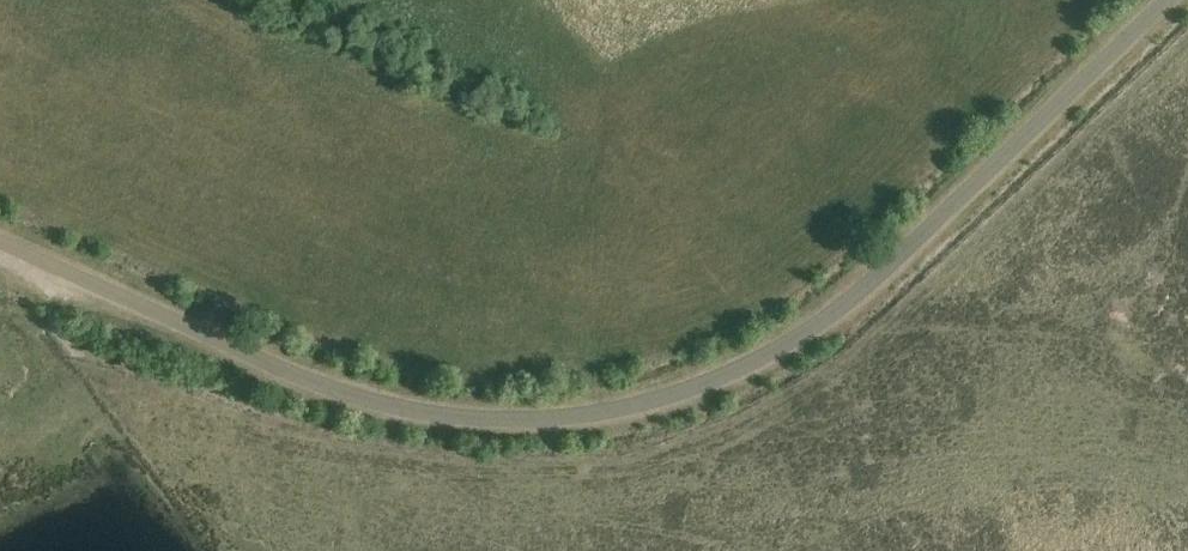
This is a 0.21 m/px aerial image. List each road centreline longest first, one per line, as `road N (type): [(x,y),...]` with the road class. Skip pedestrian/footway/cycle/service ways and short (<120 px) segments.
road 1 (unclassified): [(0,242),(328,386),(414,410),(504,424),(628,414),(705,389),(811,338),(898,272),(1168,0)]

